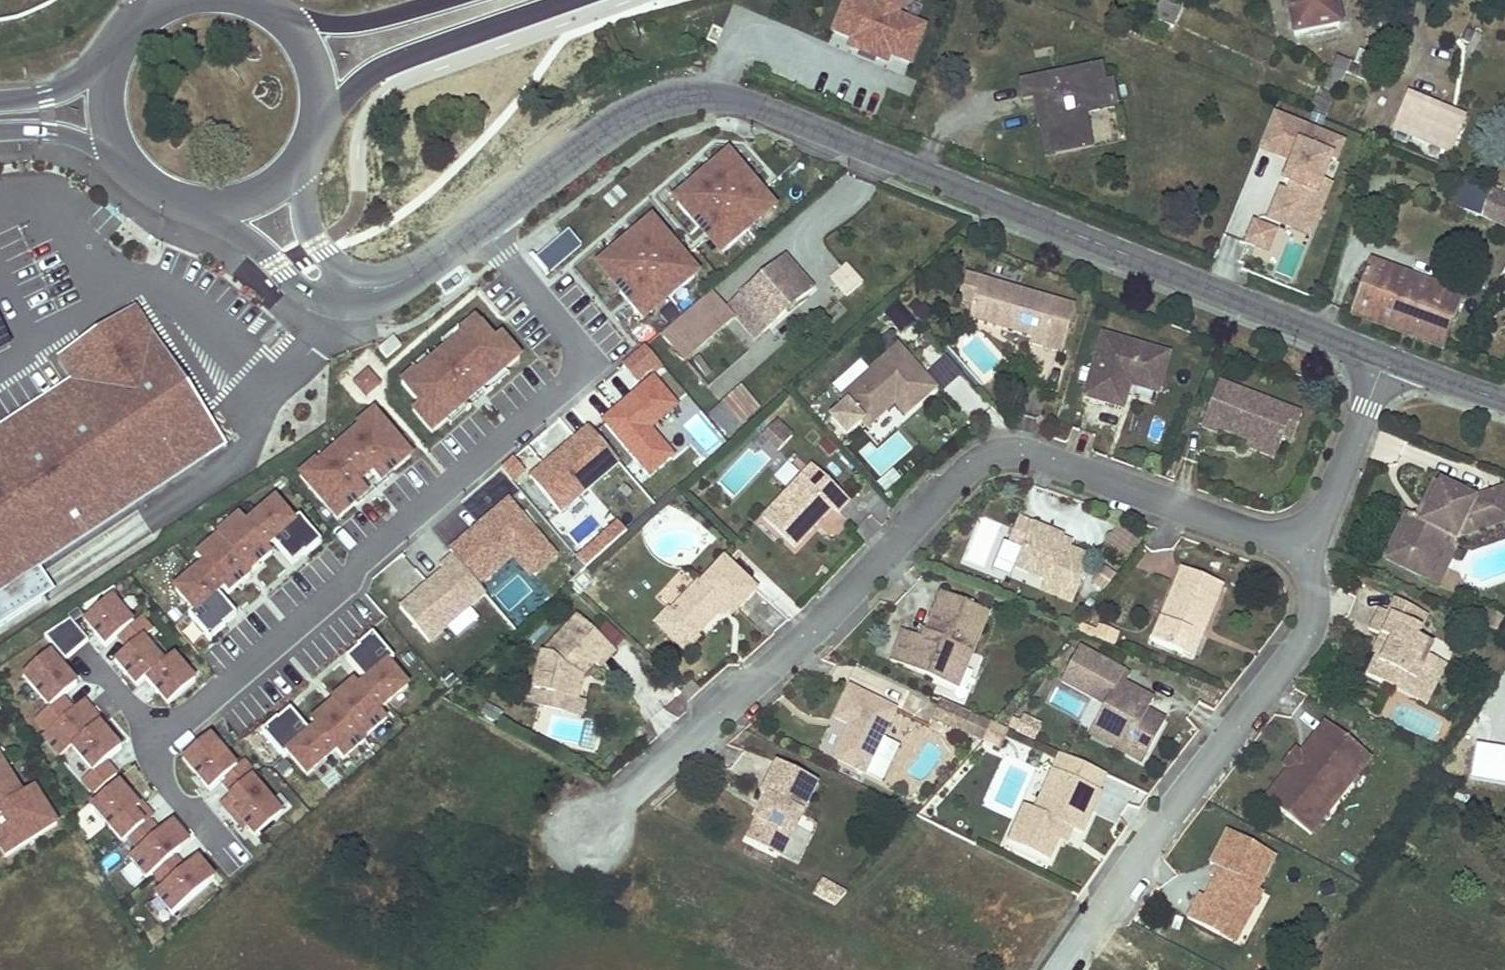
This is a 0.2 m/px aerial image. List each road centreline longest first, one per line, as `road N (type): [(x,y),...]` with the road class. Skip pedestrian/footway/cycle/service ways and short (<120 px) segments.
road 1 (tertiary): [(1385,359),(730,97),(654,104),(481,224)]
road 2 (residential): [(481,224),(592,366),(153,740),(177,802),(220,850)]
road 3 (residential): [(1299,546),(1051,459),(1008,454),(976,464),(590,830)]
road 4 (residential): [(1299,546),(1313,606),(1305,637),(1062,969)]
road 5 (tertiary): [(199,204),(311,298),(350,307),(381,302),(430,260)]
road 6 (secondary): [(320,110),(429,48),(569,0)]
road 7 (tertiary): [(430,260),(372,274),(323,254),(310,226),(300,161)]
road 8 (residential): [(1385,359),(1320,517),(1299,546)]
road 9 (secondary): [(440,0),(360,22),(288,22)]
road 10 (secondary): [(125,37),(84,77),(46,95),(0,101)]
road 11 (residential): [(327,876),(295,879),(271,900),(263,936),(280,968)]
road 12 (tertiary): [(1504,401),(1385,359)]
road 13 (secondary): [(0,133),(48,133),(122,155)]
road 14 (secondary): [(125,37),(106,95),(122,155)]
road 15 (residential): [(346,969),(363,953),(369,921),(355,892),(327,876)]

